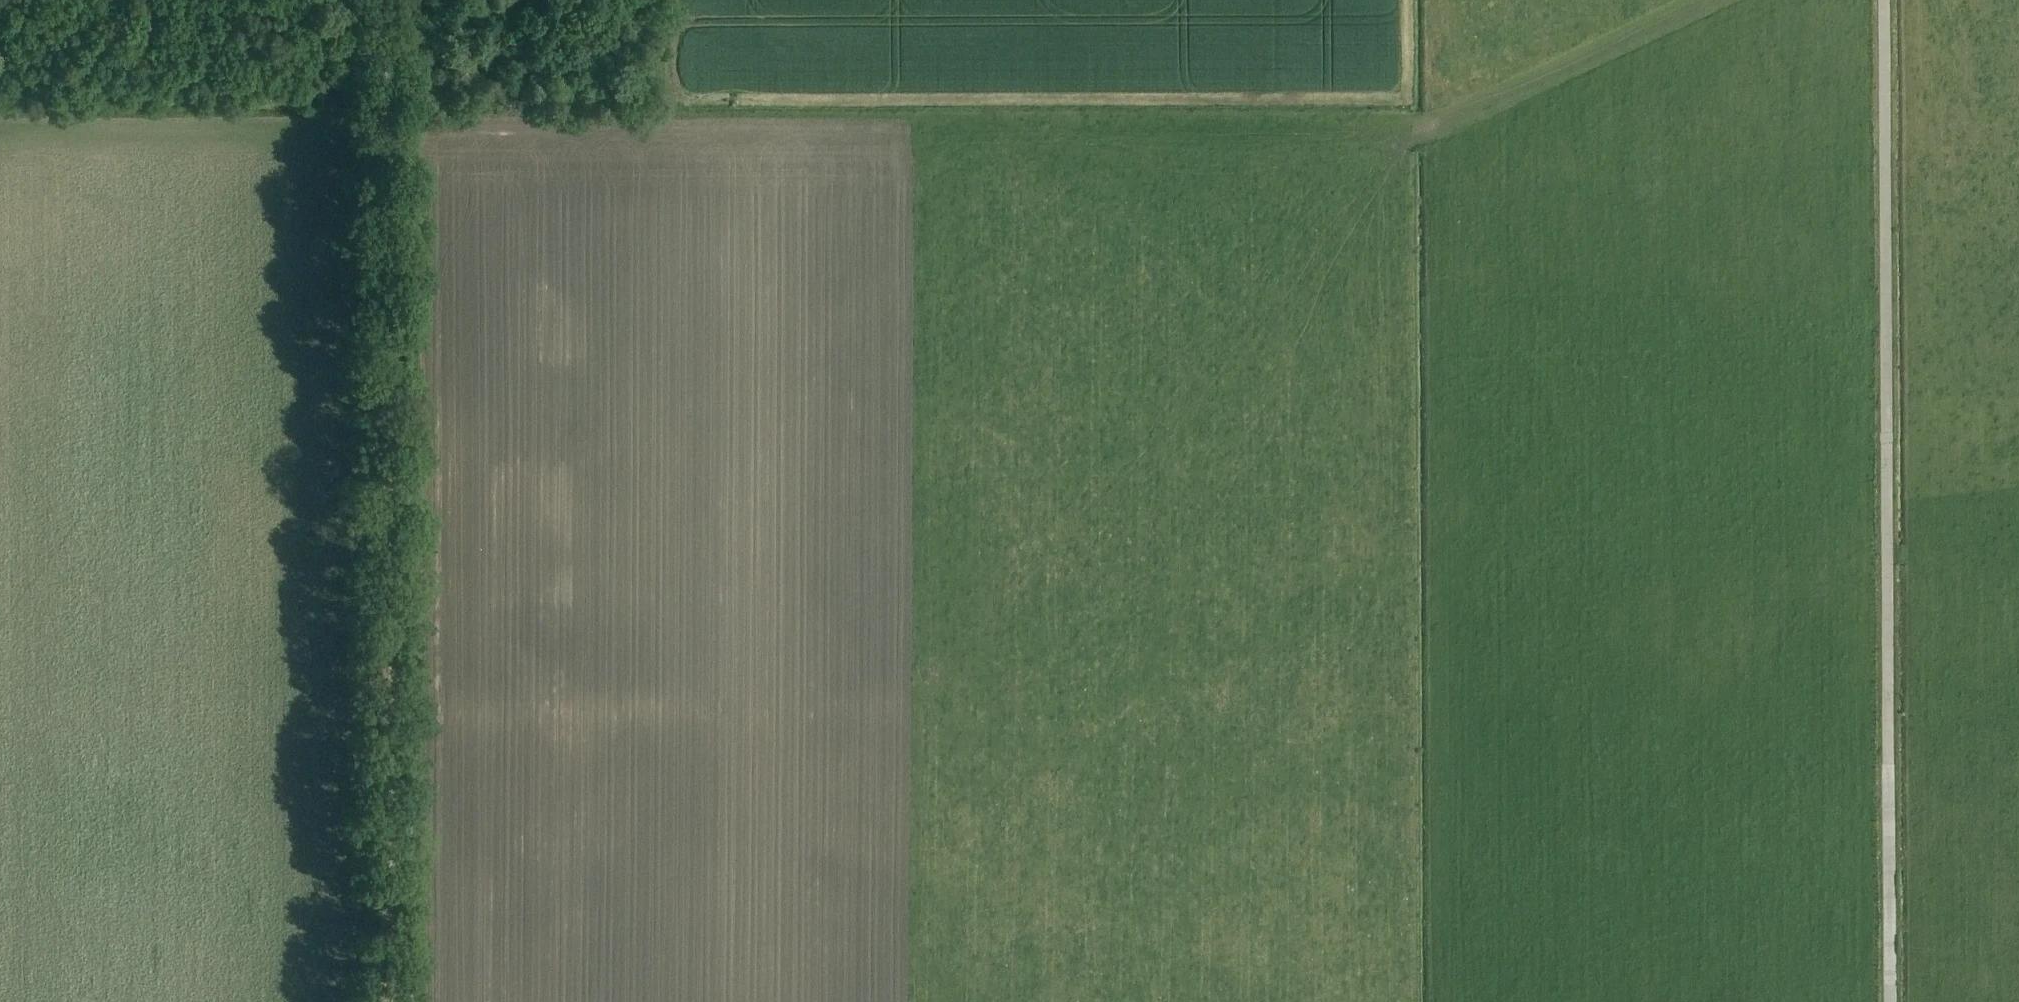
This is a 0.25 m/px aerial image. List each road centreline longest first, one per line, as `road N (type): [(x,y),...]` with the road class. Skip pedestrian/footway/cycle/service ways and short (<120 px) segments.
road 1 (track): [(1890,1001),(1885,0)]
road 2 (track): [(390,1001),(385,0)]

